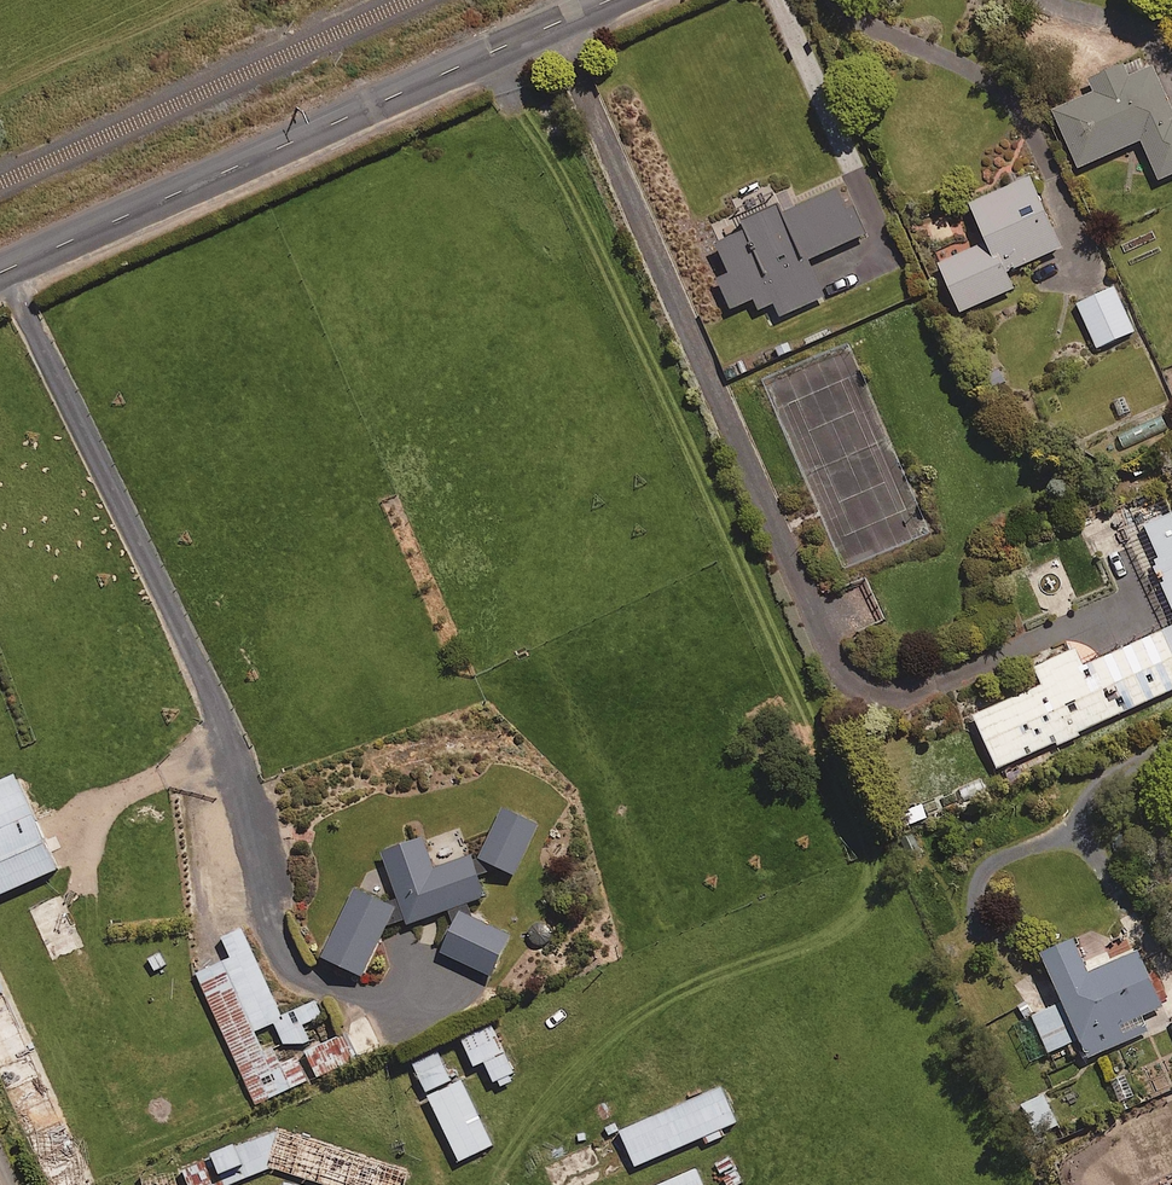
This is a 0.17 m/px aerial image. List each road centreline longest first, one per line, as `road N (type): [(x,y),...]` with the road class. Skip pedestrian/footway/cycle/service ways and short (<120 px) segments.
road 1 (track): [(486,56),(589,221),(664,378),(866,847),(870,878),(853,906),(810,932),(722,960),(648,1002),(569,1073),(487,1184)]
road 2 (unclassified): [(0,273),(609,0)]

